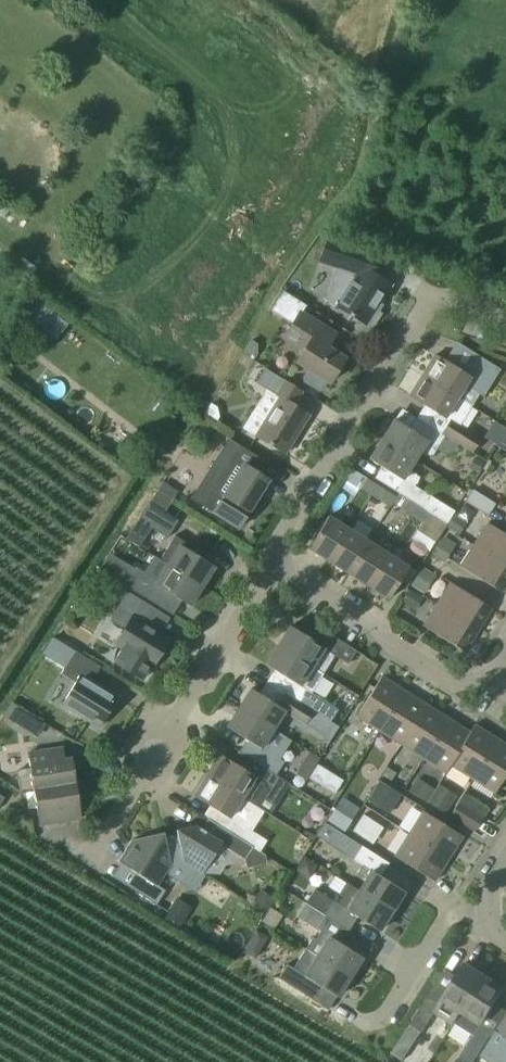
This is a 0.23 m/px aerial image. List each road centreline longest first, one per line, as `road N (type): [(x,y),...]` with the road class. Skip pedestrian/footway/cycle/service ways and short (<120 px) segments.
road 1 (residential): [(279,562),(282,542),(422,313),(445,298),(505,319)]
road 2 (residential): [(491,674),(448,679),(279,562)]
road 3 (residential): [(172,721),(262,573),(279,562)]
road 4 (residential): [(488,910),(441,921),(382,1015),(357,1018)]

